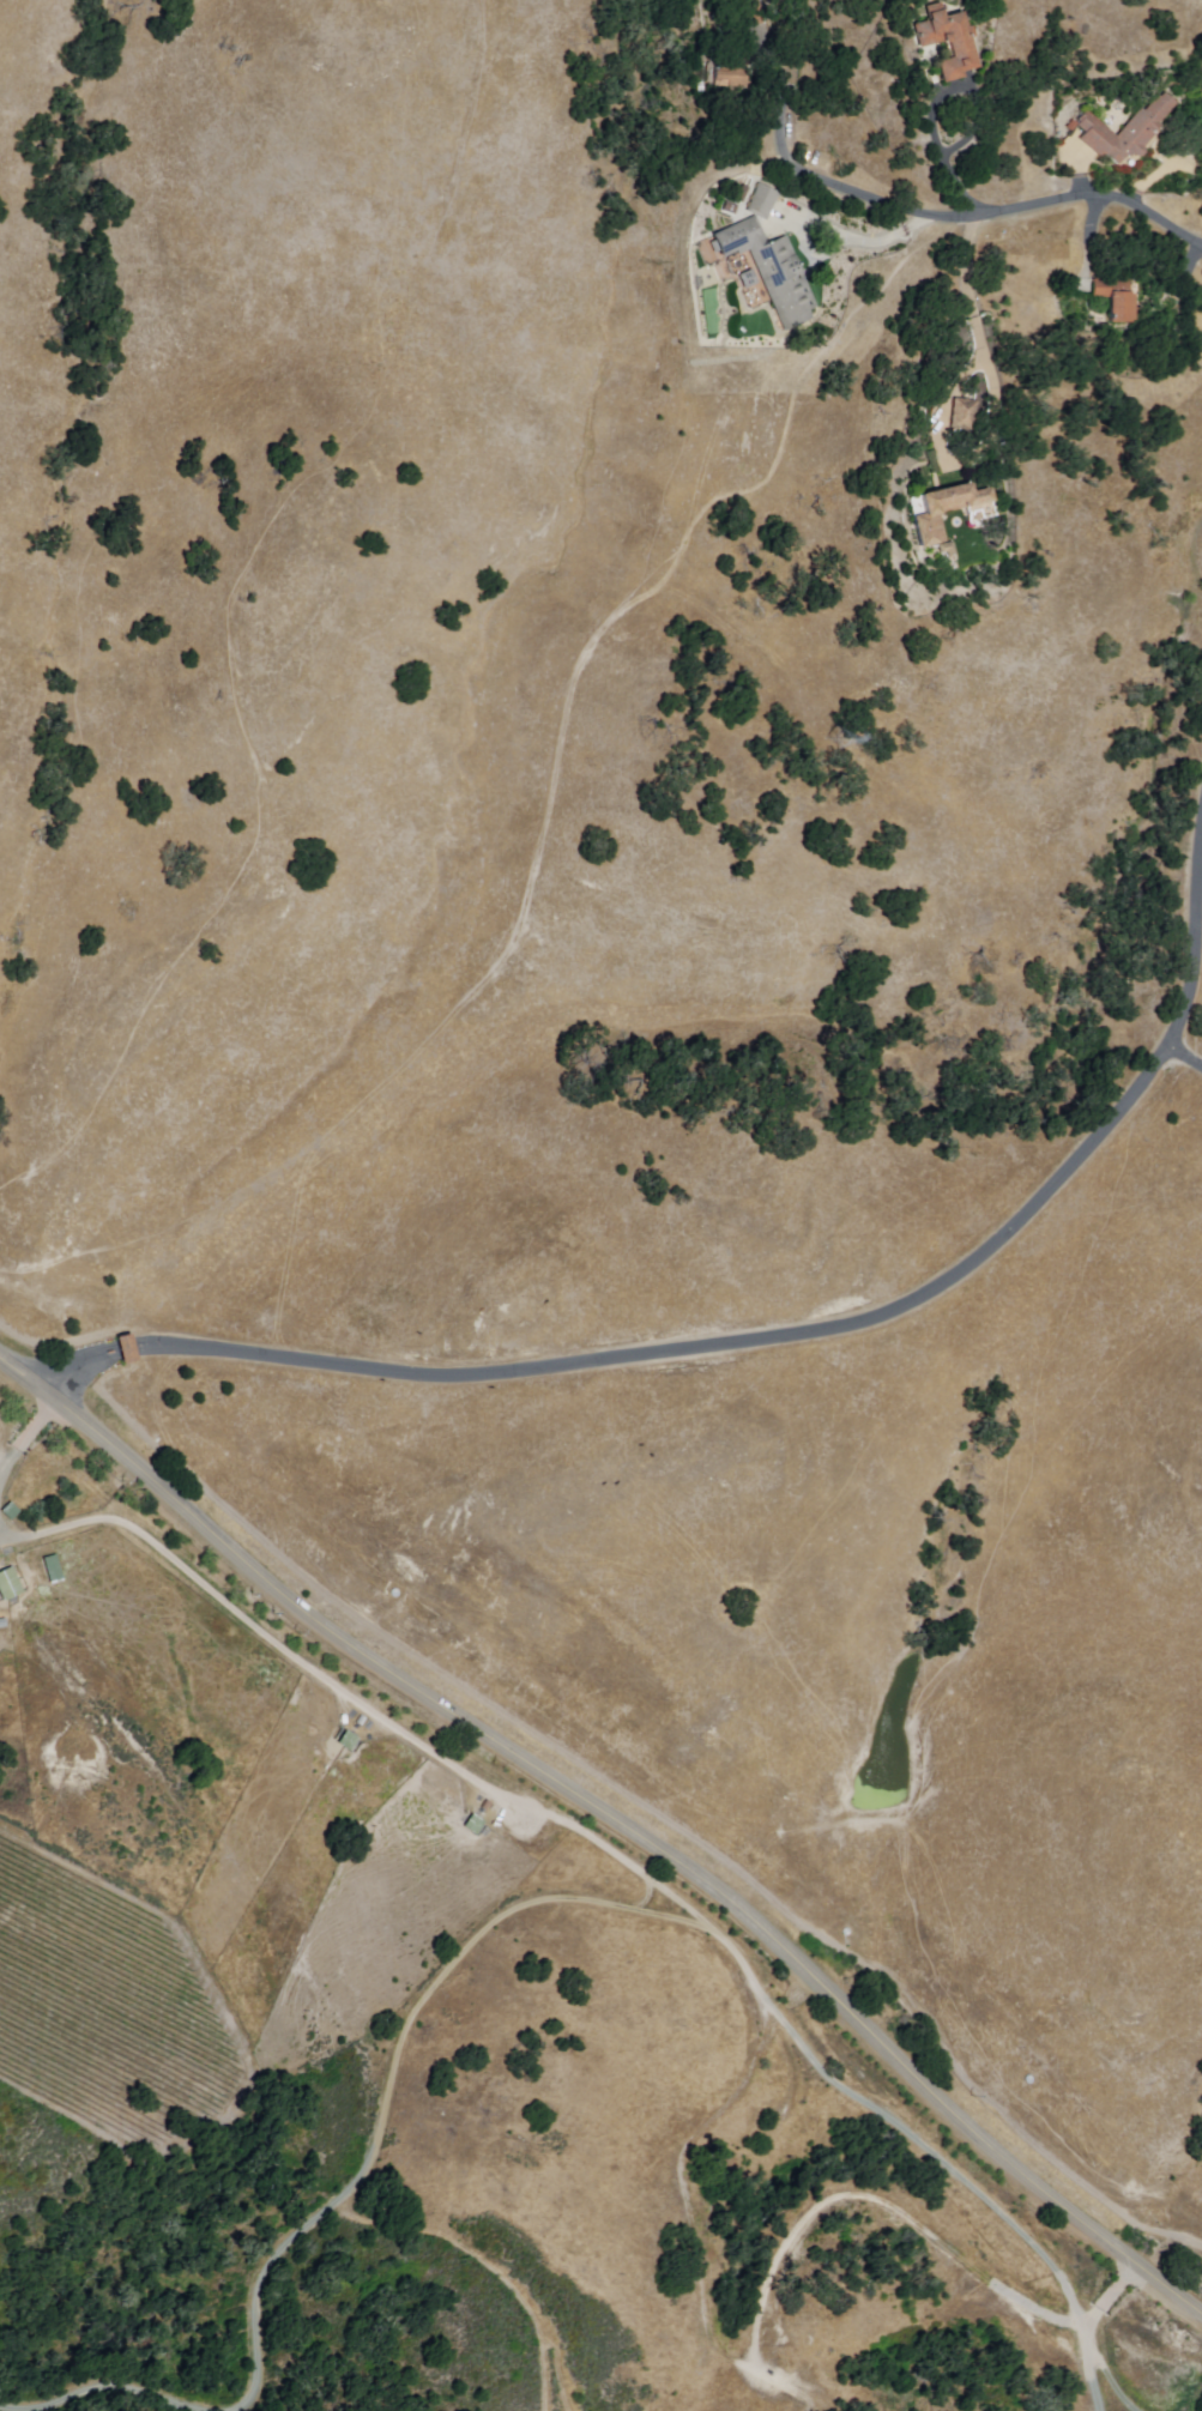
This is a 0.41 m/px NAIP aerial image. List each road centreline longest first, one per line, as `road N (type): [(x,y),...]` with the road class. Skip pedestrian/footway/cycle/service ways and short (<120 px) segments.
road 1 (track): [(0,2405),(89,2395),(134,2380),(229,2406),(271,2345),(256,2295),(385,2137),(400,2029),(536,1895),(729,1934),(779,2023),(834,2084),(953,2159),(1087,2312)]
road 2 (tertiary): [(1201,2313),(1009,2167),(739,1903),(331,1631),(55,1401),(0,1365)]
road 3 (residential): [(1201,839),(1192,983),(1144,1078),(1010,1228),(935,1289),(886,1316),(768,1340),(454,1378),(150,1347),(86,1365),(50,1398)]
road 4 (track): [(729,1934),(584,1830),(531,1815),(345,1693),(115,1521),(0,1543)]
road 5 (residential): [(1201,242),(1107,197),(934,216),(802,171),(789,153),(787,125)]
road 6 (track): [(1141,2267),(1087,2312),(1135,2410)]

